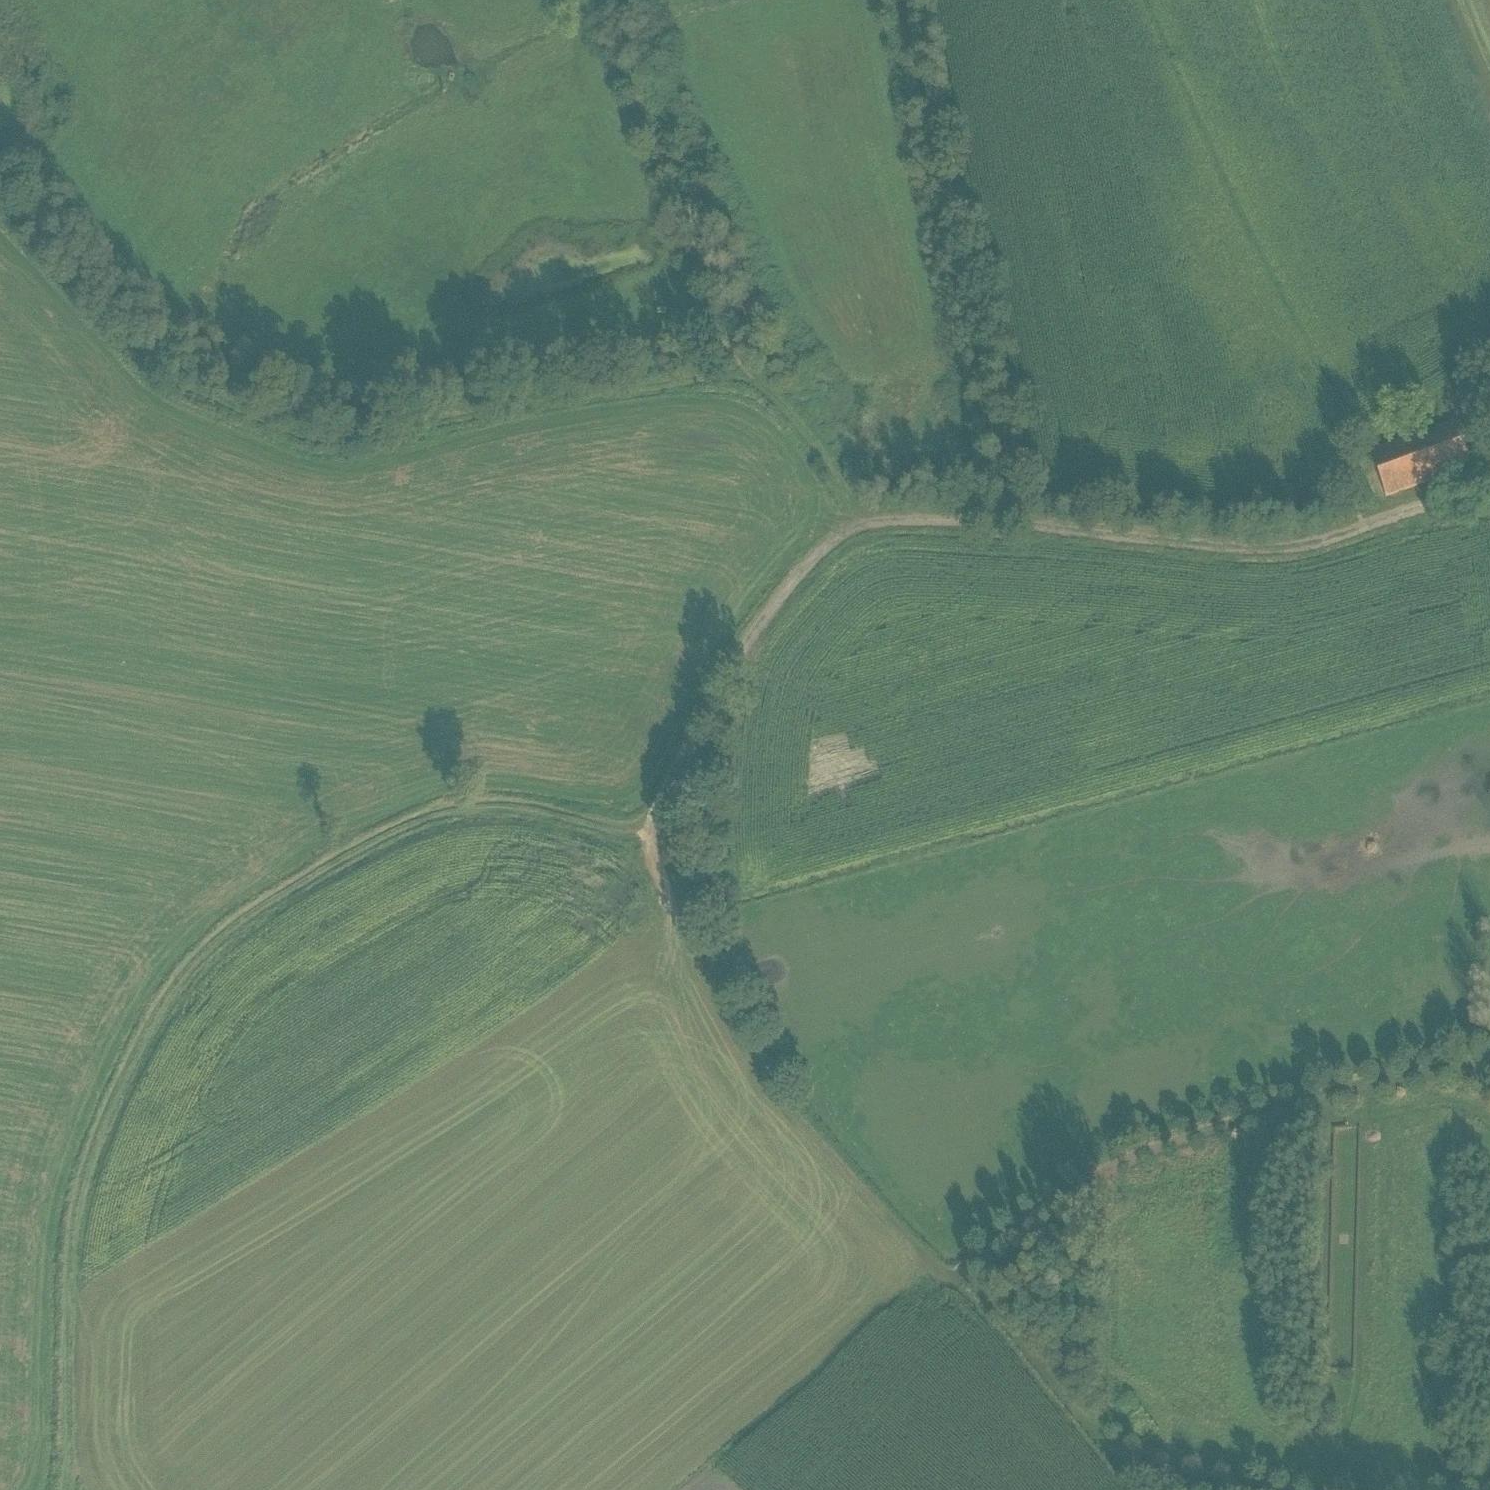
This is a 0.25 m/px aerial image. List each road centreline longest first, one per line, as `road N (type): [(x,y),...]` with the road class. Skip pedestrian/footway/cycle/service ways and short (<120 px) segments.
road 1 (track): [(63,1489),(77,1204),(86,1164),(160,1002),(252,910),(424,818),(514,805),(628,830)]
road 2 (track): [(1489,480),(1332,535),(1275,544),(910,518),(866,523),(820,548),(773,601),(724,677),(663,806),(651,821),(628,830)]
road 3 (track): [(907,0),(1019,524)]

